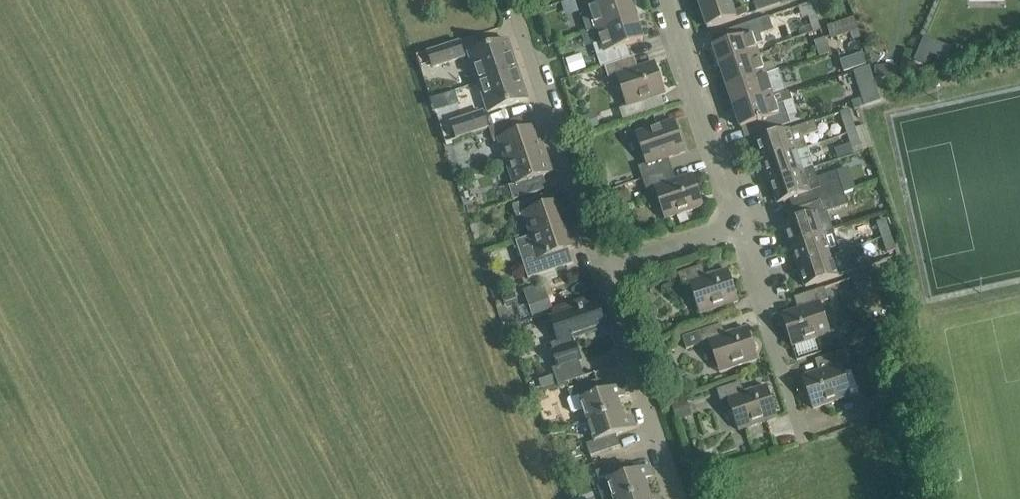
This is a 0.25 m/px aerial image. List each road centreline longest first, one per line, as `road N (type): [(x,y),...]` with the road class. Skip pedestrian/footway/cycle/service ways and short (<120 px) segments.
road 1 (residential): [(602,270),(511,0)]
road 2 (residential): [(679,498),(602,270)]
road 3 (residential): [(740,225),(666,0)]
road 4 (residential): [(804,439),(740,225)]
road 5 (residential): [(602,270),(740,225)]

